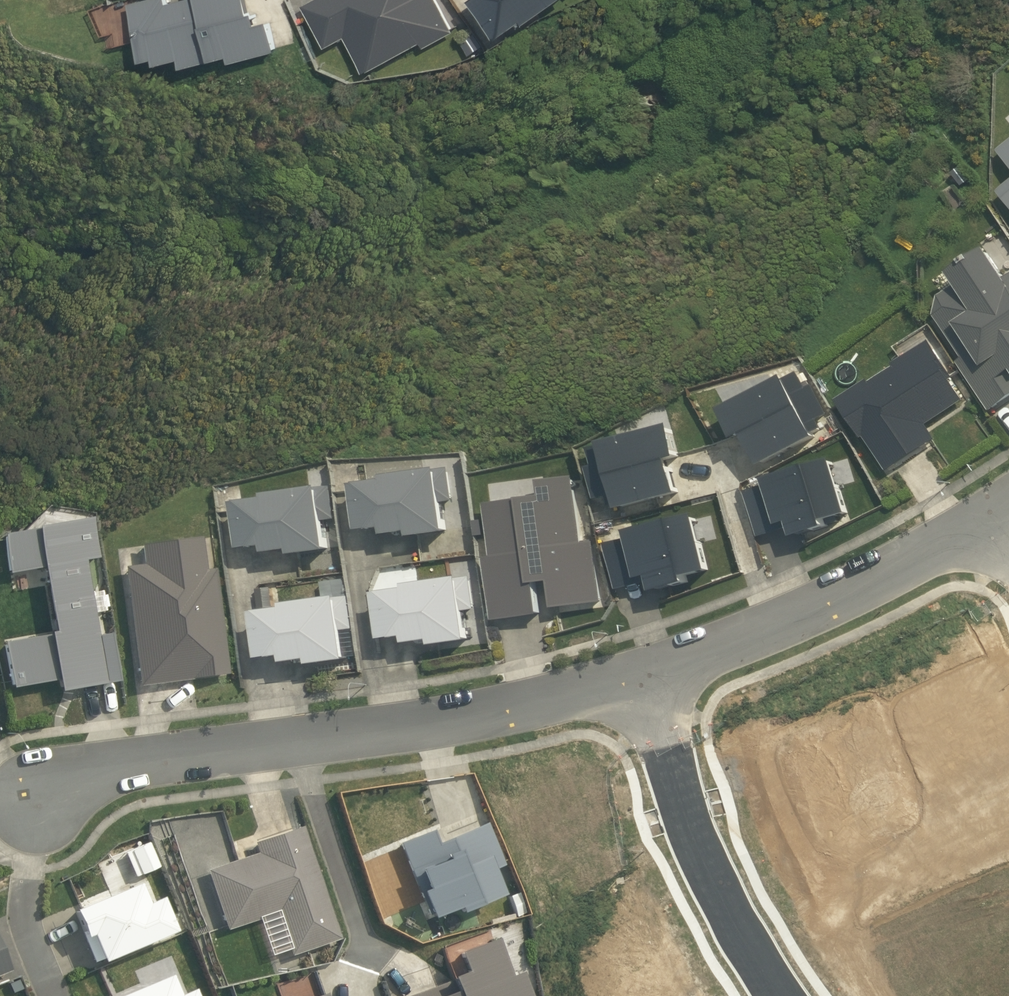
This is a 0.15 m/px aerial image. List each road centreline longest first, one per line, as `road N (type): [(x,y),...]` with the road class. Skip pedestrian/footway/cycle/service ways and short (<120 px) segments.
road 1 (residential): [(37,808),(131,763),(491,714),(644,675)]
road 2 (residential): [(644,675),(843,598),(996,516)]
road 3 (residential): [(644,675),(712,864),(792,995)]

